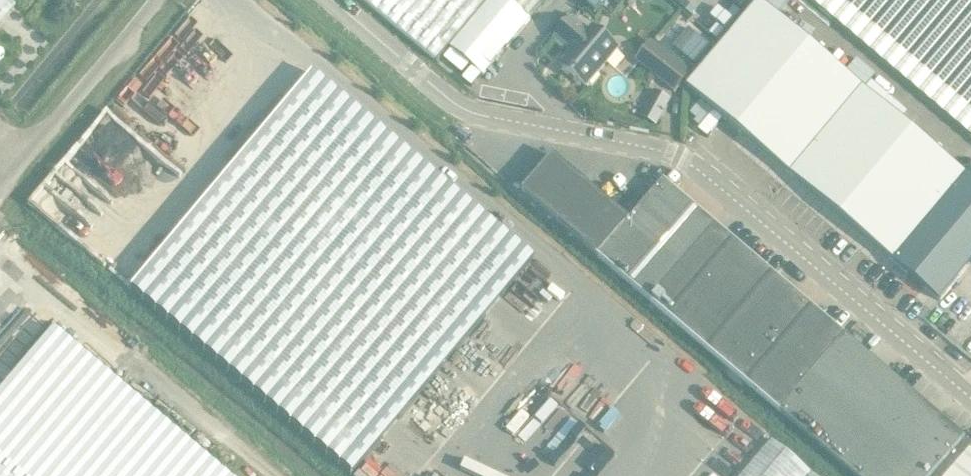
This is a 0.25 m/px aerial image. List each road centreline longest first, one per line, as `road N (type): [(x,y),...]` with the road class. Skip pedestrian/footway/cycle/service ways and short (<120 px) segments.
road 1 (unclassified): [(970,398),(676,153),(474,114),(333,0)]
road 2 (unclassified): [(0,187),(157,0)]

